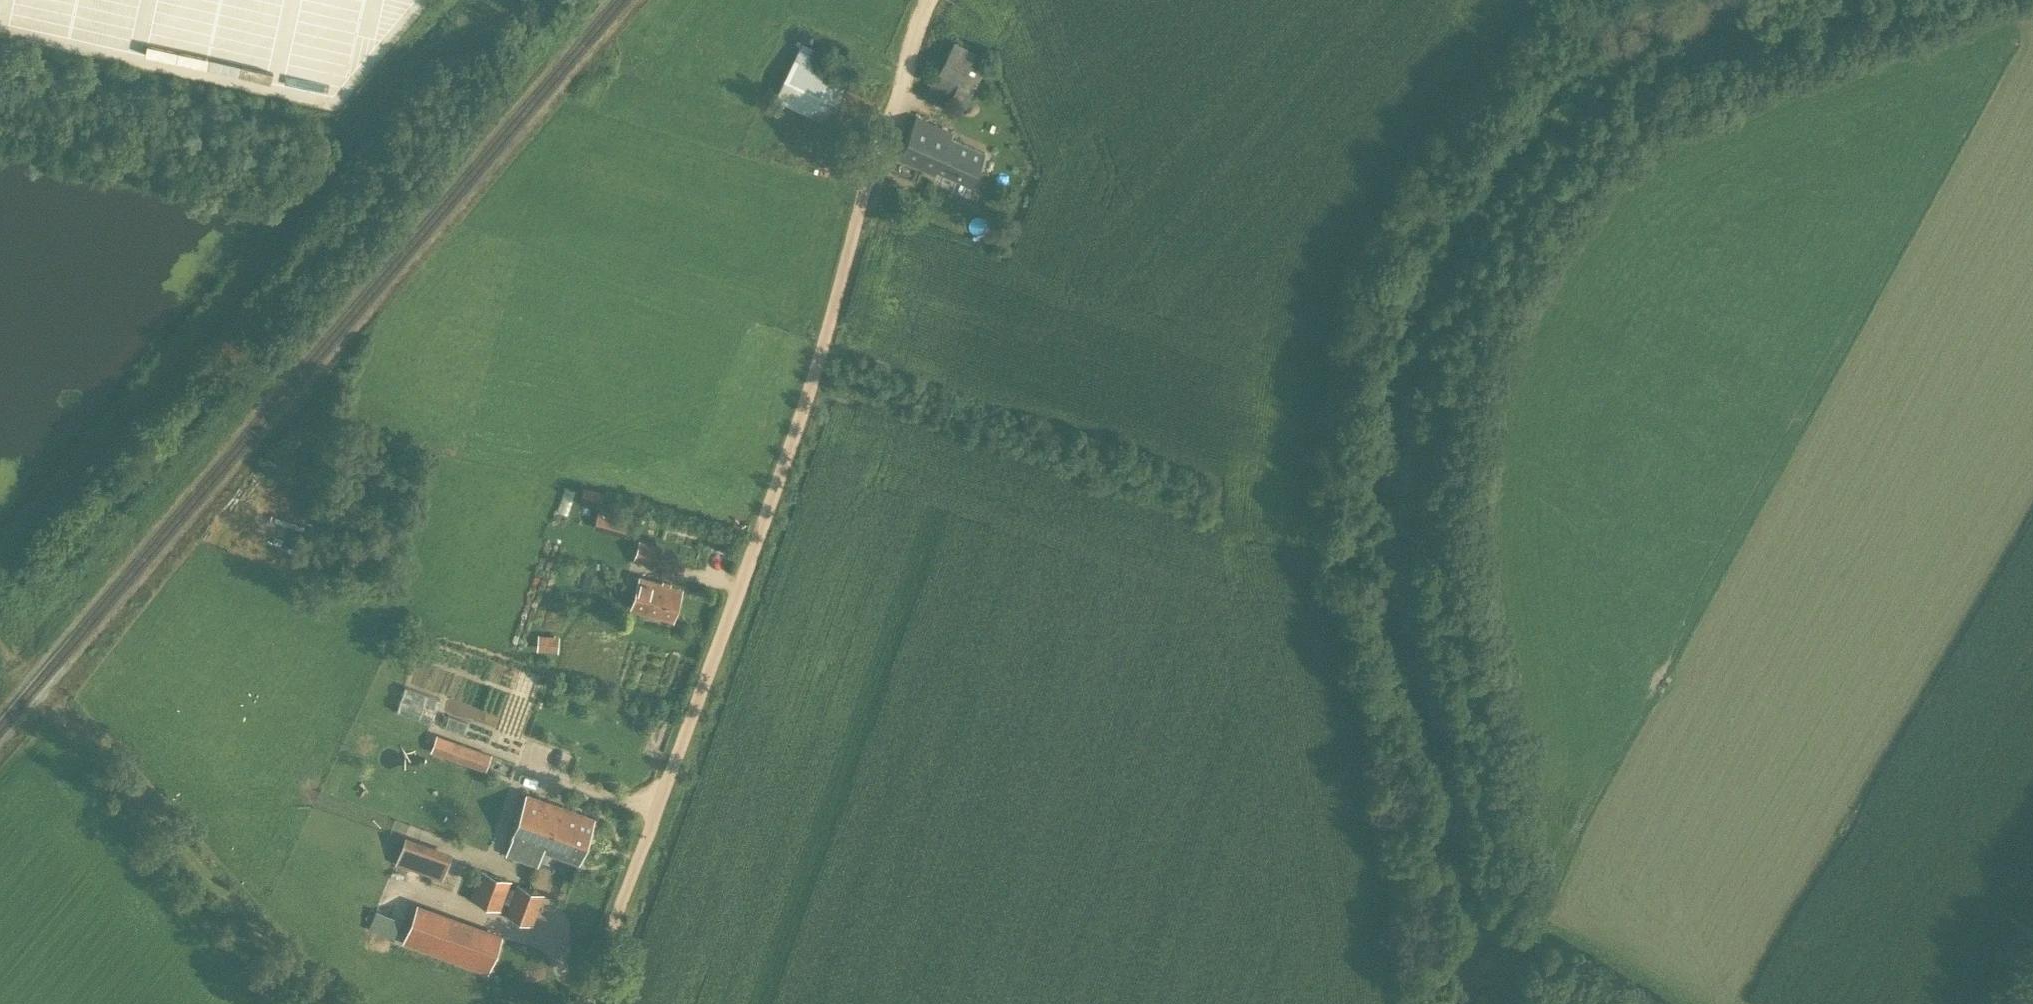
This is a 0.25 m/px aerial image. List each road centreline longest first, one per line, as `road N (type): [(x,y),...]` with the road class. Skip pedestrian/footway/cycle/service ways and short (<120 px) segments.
road 1 (track): [(582,1003),(824,341),(929,0)]
road 2 (track): [(327,1003),(91,749)]

